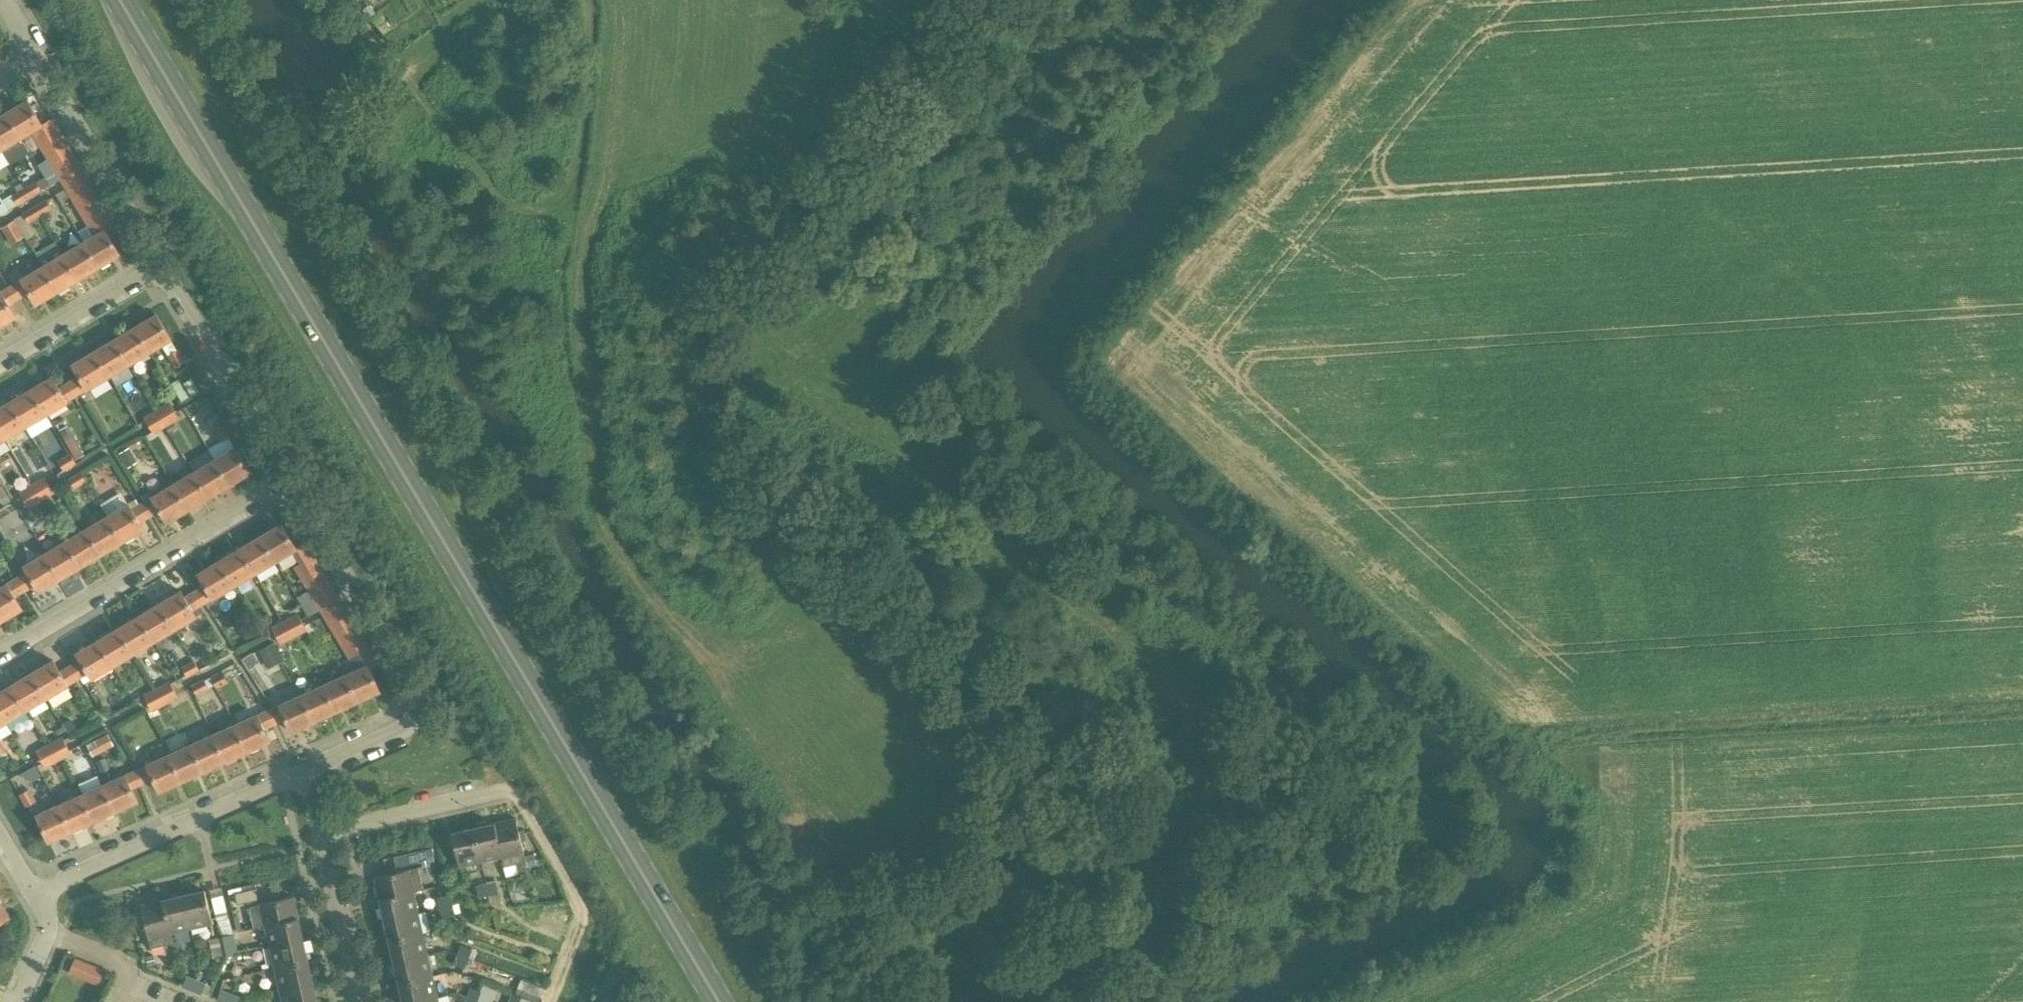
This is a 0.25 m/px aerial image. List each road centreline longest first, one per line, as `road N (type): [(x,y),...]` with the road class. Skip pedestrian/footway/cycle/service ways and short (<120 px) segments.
road 1 (primary): [(716,1001),(109,0)]
road 2 (track): [(342,0),(496,191),(540,209),(558,205),(578,169),(589,0)]
road 3 (residential): [(301,759),(388,718),(402,696),(401,674),(284,478)]
road 4 (residential): [(0,655),(284,478)]
road 5 (residential): [(49,913),(58,891),(78,878),(301,759)]
road 6 (residential): [(163,272),(32,55)]
road 7 (residential): [(284,478),(163,272)]
road 8 (residential): [(518,797),(504,790),(322,830)]
road 9 (residential): [(0,365),(163,272)]
road 10 (residential): [(360,1001),(322,830)]
road 11 (residential): [(42,932),(128,965),(114,1001)]

